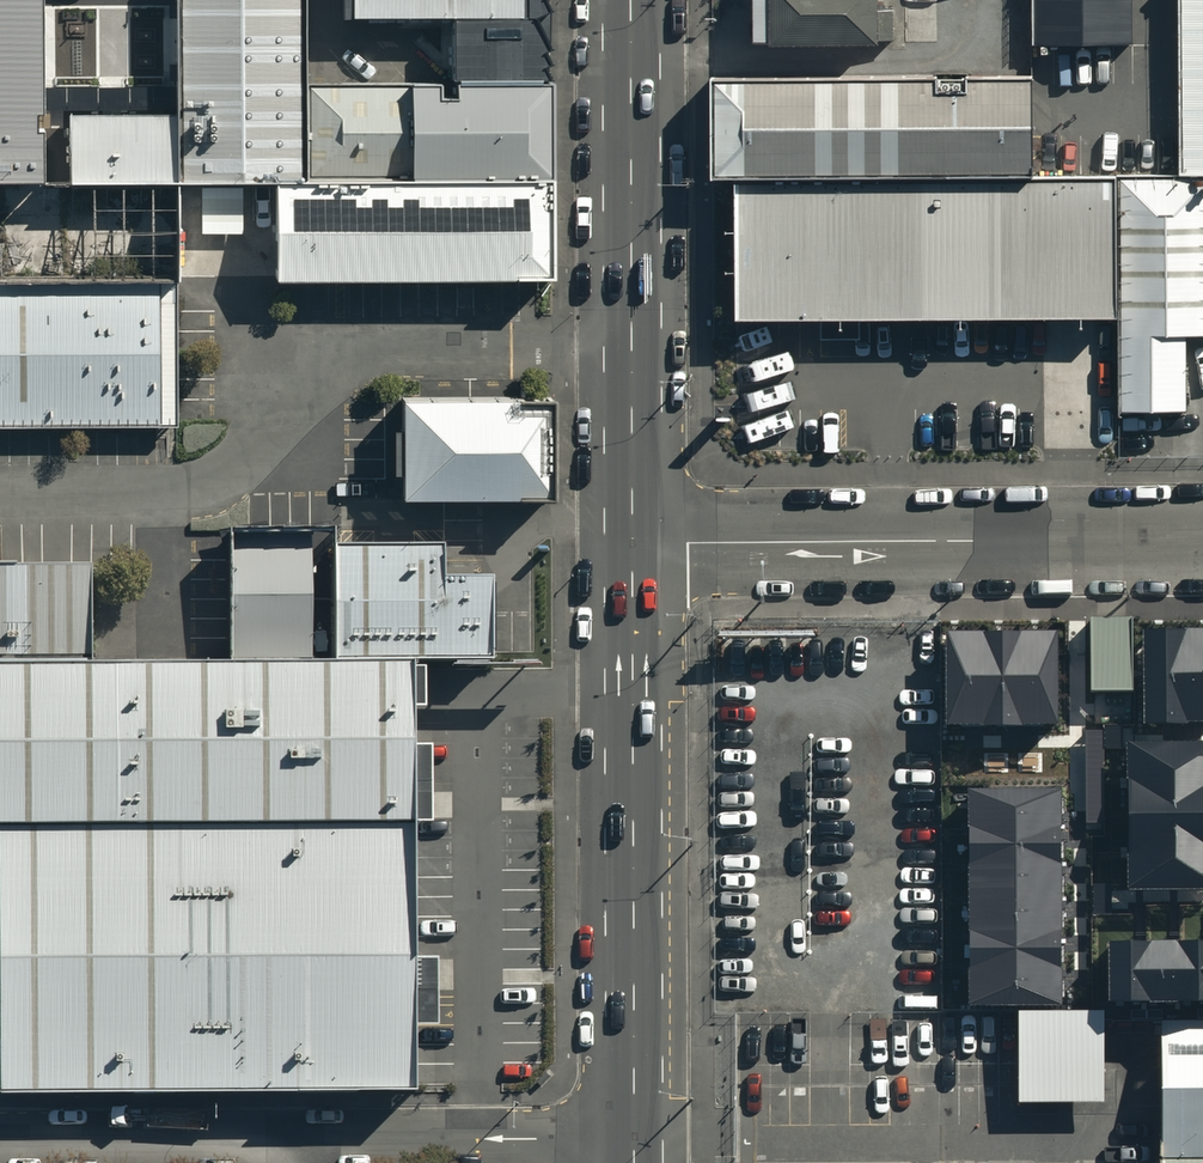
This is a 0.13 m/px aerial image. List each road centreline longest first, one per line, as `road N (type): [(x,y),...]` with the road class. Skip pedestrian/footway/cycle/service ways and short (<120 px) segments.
road 1 (residential): [(632,1140),(0,1143)]
road 2 (secondary): [(632,1140),(632,542)]
road 3 (unclassified): [(632,542),(1202,539)]
road 4 (secondary): [(632,542),(631,0)]

